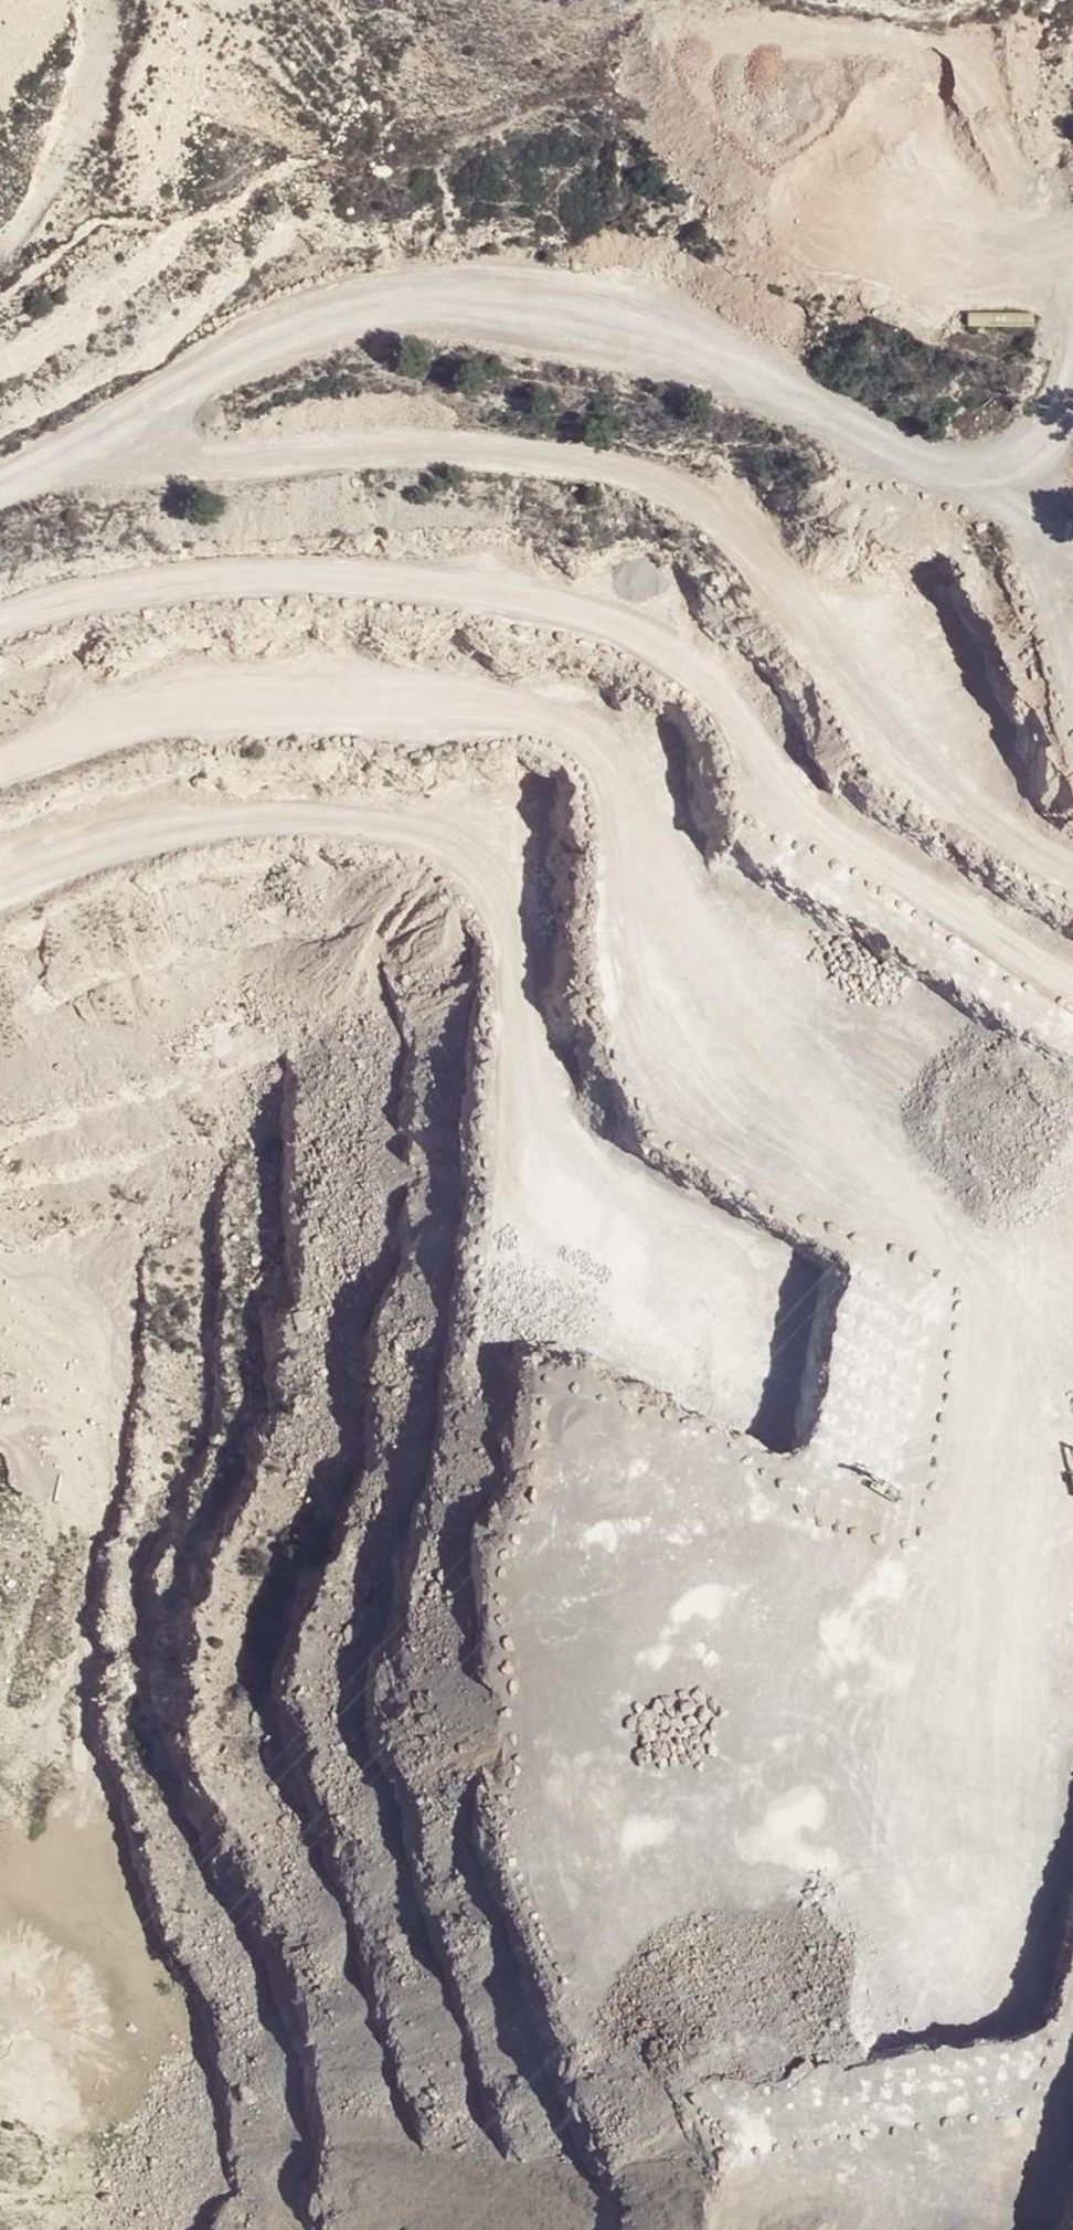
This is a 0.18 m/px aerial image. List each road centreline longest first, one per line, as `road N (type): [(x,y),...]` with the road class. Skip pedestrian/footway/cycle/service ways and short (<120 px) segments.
road 1 (track): [(1072,531),(813,403),(638,341),(399,304),(272,333),(148,407),(0,473)]
road 2 (track): [(1072,84),(1041,186),(1072,261)]
road 3 (track): [(1072,378),(1061,411),(997,495)]

